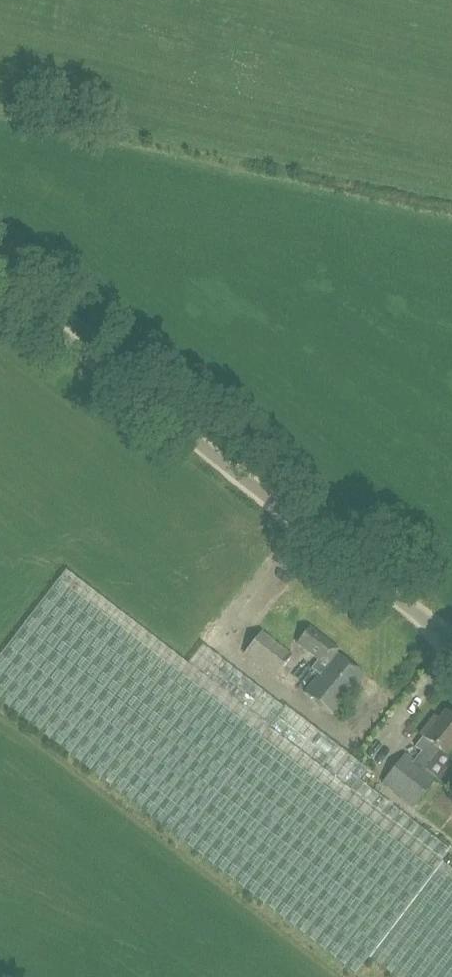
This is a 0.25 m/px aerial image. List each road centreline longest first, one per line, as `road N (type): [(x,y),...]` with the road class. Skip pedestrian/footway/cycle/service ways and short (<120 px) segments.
road 1 (unclassified): [(451,642),(0,289)]

